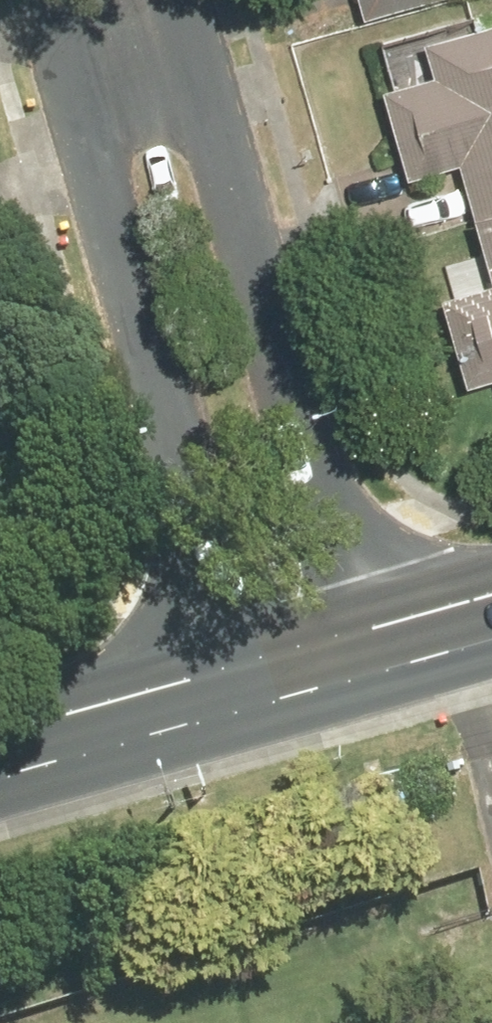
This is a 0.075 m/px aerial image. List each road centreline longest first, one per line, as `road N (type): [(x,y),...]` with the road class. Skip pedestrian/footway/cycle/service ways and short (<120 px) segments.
road 1 (tertiary): [(235,676),(74,91)]
road 2 (tertiary): [(197,56),(366,637)]
road 3 (secondary): [(0,744),(235,676)]
road 4 (secondary): [(235,676),(366,637)]
road 5 (secondary): [(366,637),(491,602)]
road 6 (tertiary): [(74,91),(197,56)]

